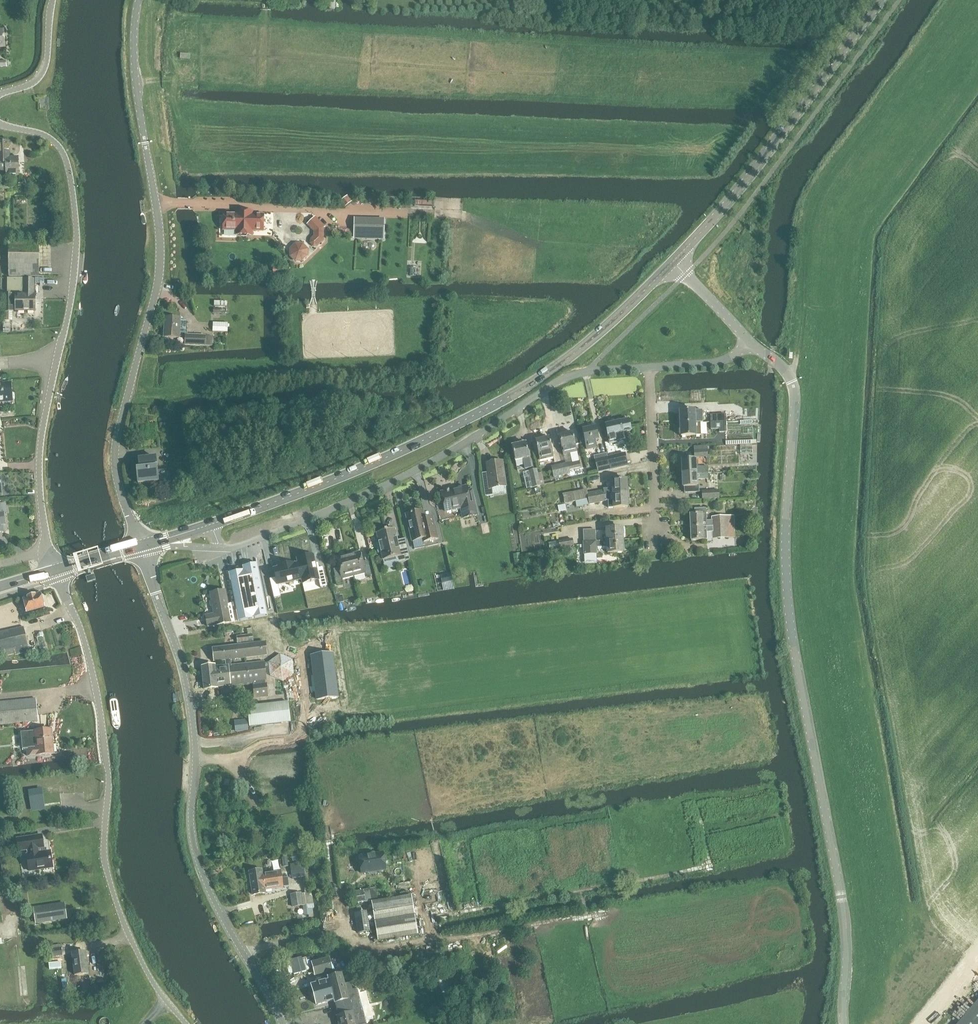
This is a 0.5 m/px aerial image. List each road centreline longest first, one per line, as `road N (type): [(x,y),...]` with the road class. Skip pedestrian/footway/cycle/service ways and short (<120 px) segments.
road 1 (unclassified): [(843,1023),(847,932),(784,573),(795,399),(790,377),(750,343)]
road 2 (unclassified): [(140,547),(117,475),(117,441),(160,280),(158,217),(134,75),(139,0)]
road 3 (tertiary): [(213,524),(510,399),(569,360),(671,264)]
road 4 (unclassified): [(282,1023),(206,883),(194,841),(188,692),(140,547)]
road 5 (unclassified): [(186,1023),(127,936),(109,878),(104,739),(87,649),(54,571)]
road 6 (unclassified): [(48,552),(39,449),(72,298),(74,195),(55,143),(0,125)]
road 7 (residential): [(219,547),(377,490),(557,381),(649,367)]
road 8 (tertiary): [(671,264),(880,0)]
road 9 (track): [(894,92),(826,180),(808,219),(799,357),(790,377)]
road 10 (residential): [(654,540),(649,367)]
road 11 (unclassified): [(0,96),(42,77),(53,0)]

